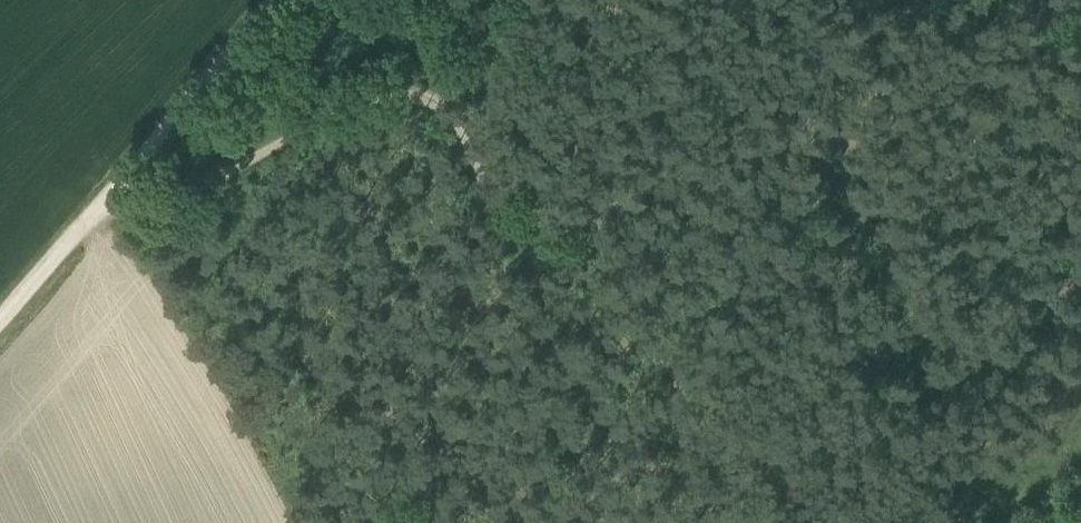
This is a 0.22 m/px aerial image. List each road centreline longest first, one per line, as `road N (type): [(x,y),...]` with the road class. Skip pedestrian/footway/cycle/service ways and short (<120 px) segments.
road 1 (track): [(1080,4),(541,224),(514,221),(439,103),(386,97),(152,204),(100,204)]
road 2 (track): [(579,213),(696,330),(802,522)]
road 3 (track): [(100,204),(218,62)]
road 4 (track): [(0,315),(100,204)]

